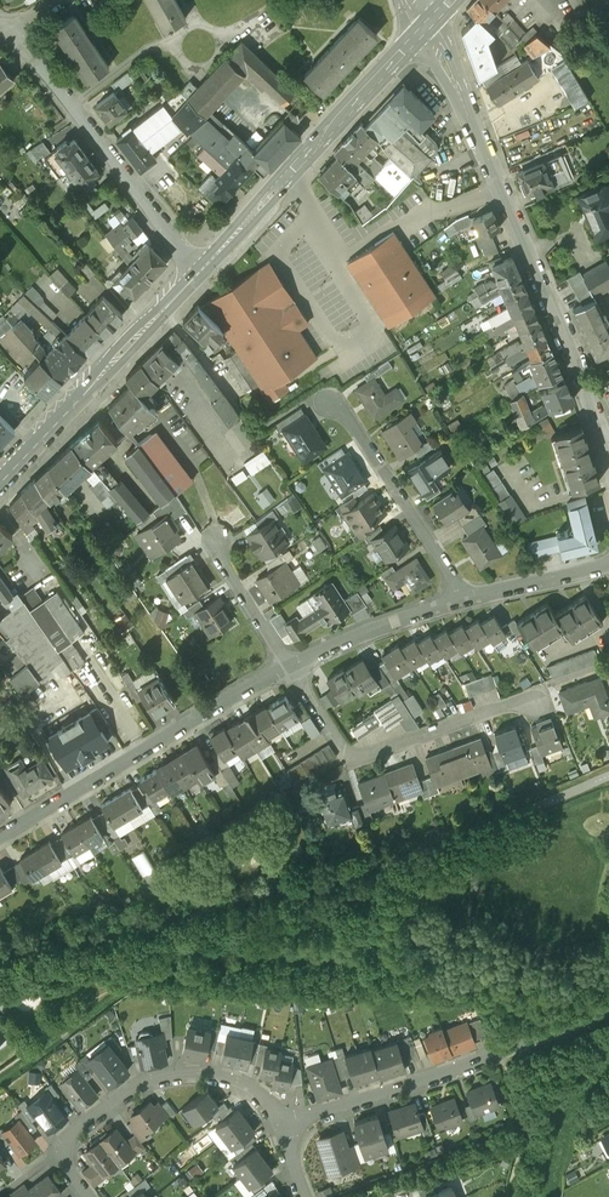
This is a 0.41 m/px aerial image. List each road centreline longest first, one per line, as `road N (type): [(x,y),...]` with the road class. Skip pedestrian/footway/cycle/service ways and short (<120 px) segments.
road 1 (tertiary): [(426,24),(608,449)]
road 2 (residential): [(608,1007),(280,1129)]
road 3 (secondary): [(426,24),(198,273)]
road 4 (residential): [(0,840),(287,666)]
road 5 (residential): [(280,1129),(257,1091),(238,1081),(194,1074),(145,1083),(65,1141),(63,1163),(87,1196)]
road 6 (residential): [(4,34),(65,94),(198,273)]
road 7 (residential): [(533,703),(353,759),(287,666)]
road 8 (secondary): [(198,273),(0,481)]
road 9 (residential): [(461,599),(349,418),(328,400)]
road 10 (residential): [(287,666),(461,599)]
road 11 (residential): [(461,599),(608,565)]
road 12 (residential): [(287,666),(220,558),(220,538)]

